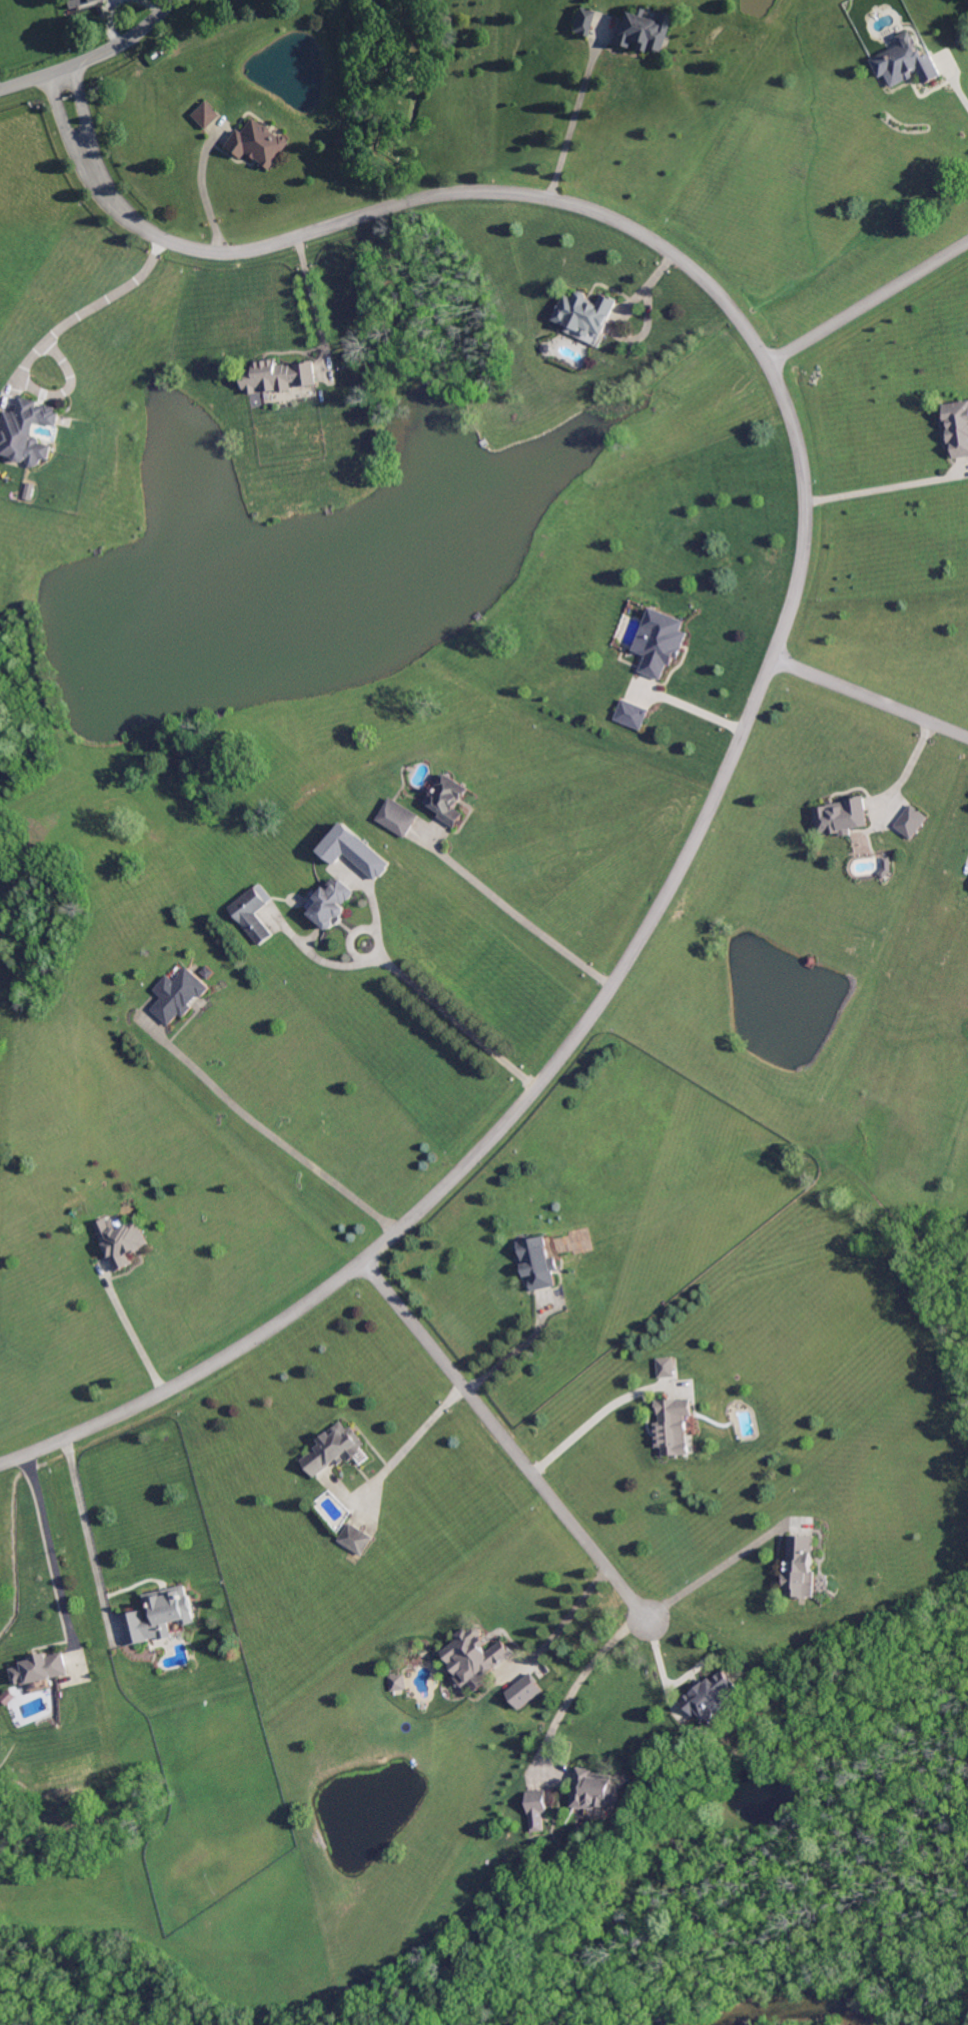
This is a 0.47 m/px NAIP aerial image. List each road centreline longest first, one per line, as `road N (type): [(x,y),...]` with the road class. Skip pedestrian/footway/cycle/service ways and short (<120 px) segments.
road 1 (residential): [(0,1452),(84,1421),(207,1357),(357,1255),(520,1105),(619,979),(693,846),(782,642),(809,544),(802,441),(789,395),(758,362),(719,282),(676,248),(630,220),(566,198),(486,186),(405,195),(329,220),(206,242),(162,226),(121,197),(92,157),(61,63)]
road 2 (residential): [(357,1255),(641,1611)]
road 3 (residential): [(758,362),(967,233)]
road 4 (residential): [(775,658),(967,734)]
road 5 (residential): [(0,83),(102,55),(174,0)]

